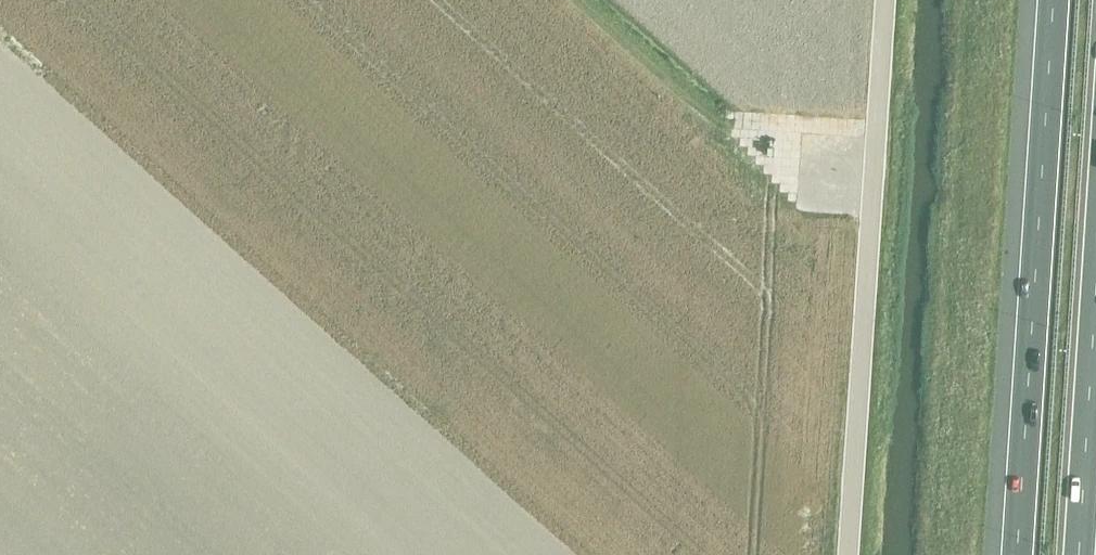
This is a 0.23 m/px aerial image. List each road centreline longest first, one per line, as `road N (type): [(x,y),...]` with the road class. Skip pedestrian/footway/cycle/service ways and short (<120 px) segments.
road 1 (motorway): [(1054,0),(1017,554)]
road 2 (unclassified): [(852,554),(888,0)]
road 3 (motorway): [(1080,554),(1095,310)]

